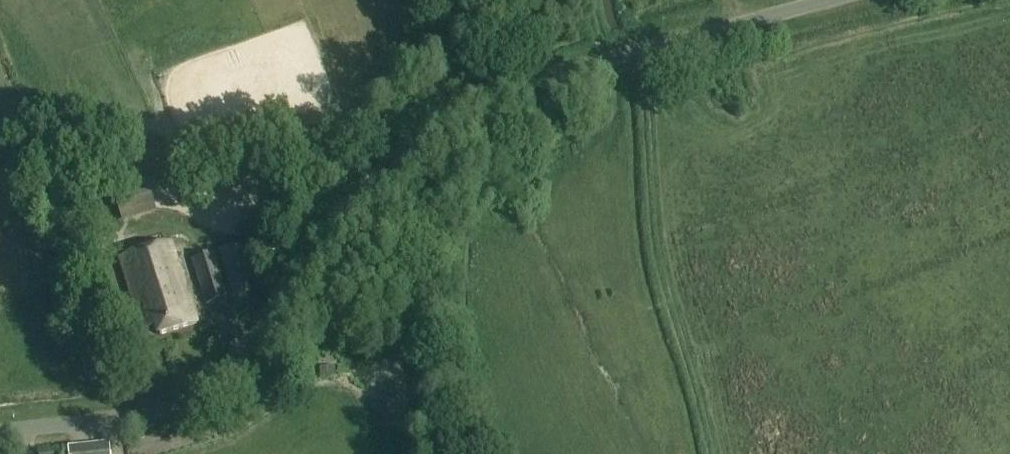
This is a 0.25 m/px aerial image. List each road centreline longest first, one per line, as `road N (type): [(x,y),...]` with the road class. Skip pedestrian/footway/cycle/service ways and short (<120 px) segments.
road 1 (unclassified): [(831,0),(460,104),(399,151),(248,353),(202,394),(158,413),(0,431)]
road 2 (track): [(634,52),(670,288),(728,453)]

